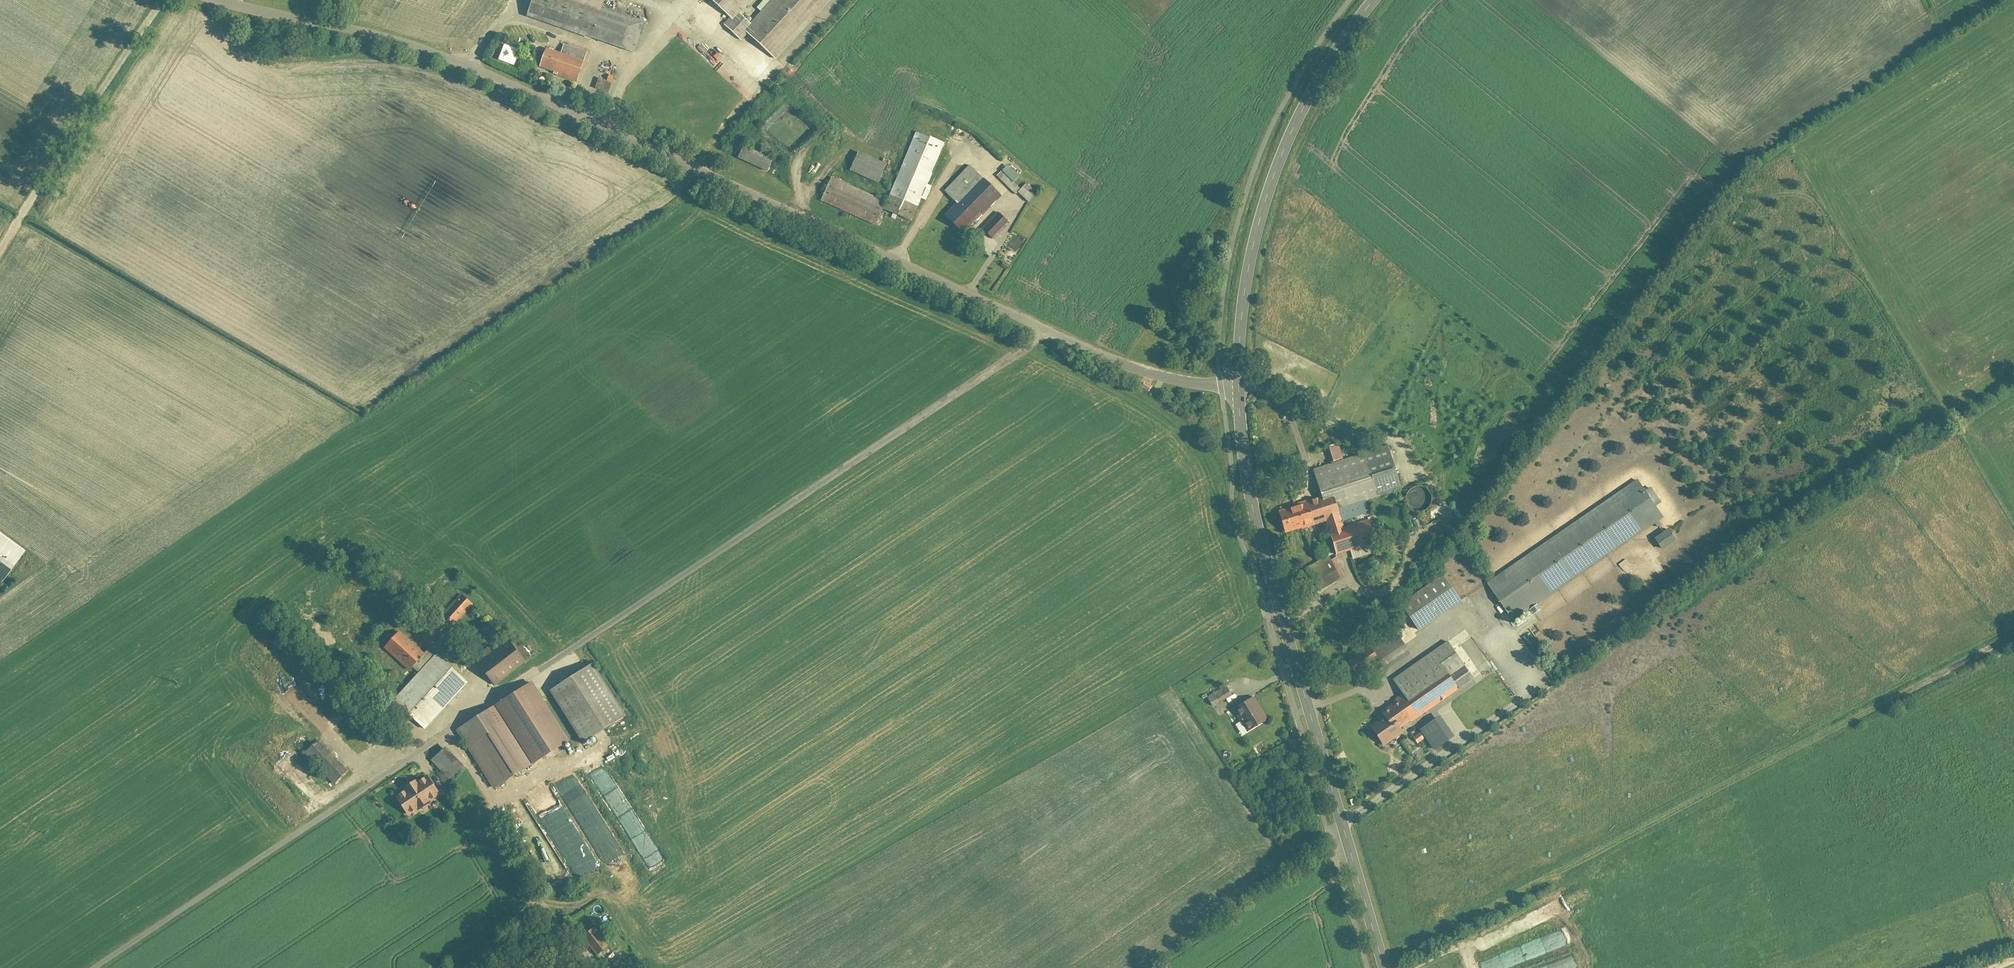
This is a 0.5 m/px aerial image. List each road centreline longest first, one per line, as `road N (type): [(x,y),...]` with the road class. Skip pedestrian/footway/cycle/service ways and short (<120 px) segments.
road 1 (residential): [(213,0),(470,67),(1128,368),(1239,387)]
road 2 (tertiary): [(1239,387),(1253,511),(1384,967)]
road 3 (tertiary): [(1375,0),(1314,88),(1266,196),(1245,285),(1239,387)]

